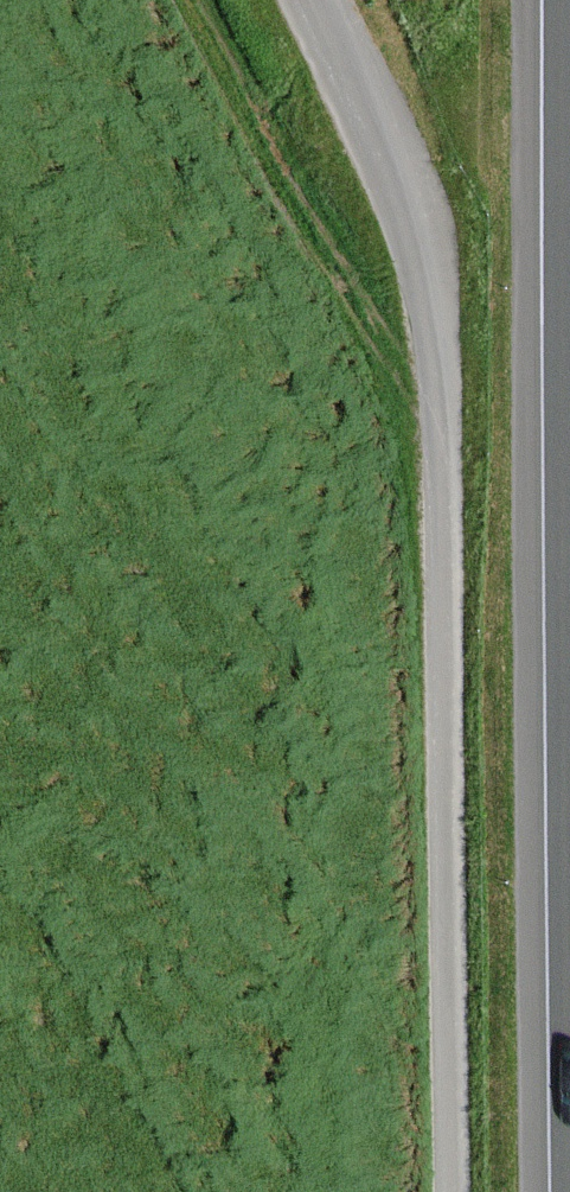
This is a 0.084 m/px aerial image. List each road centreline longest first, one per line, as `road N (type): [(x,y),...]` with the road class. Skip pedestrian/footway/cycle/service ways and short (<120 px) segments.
road 1 (unclassified): [(452,1191),(434,302),(414,216),(316,0)]

